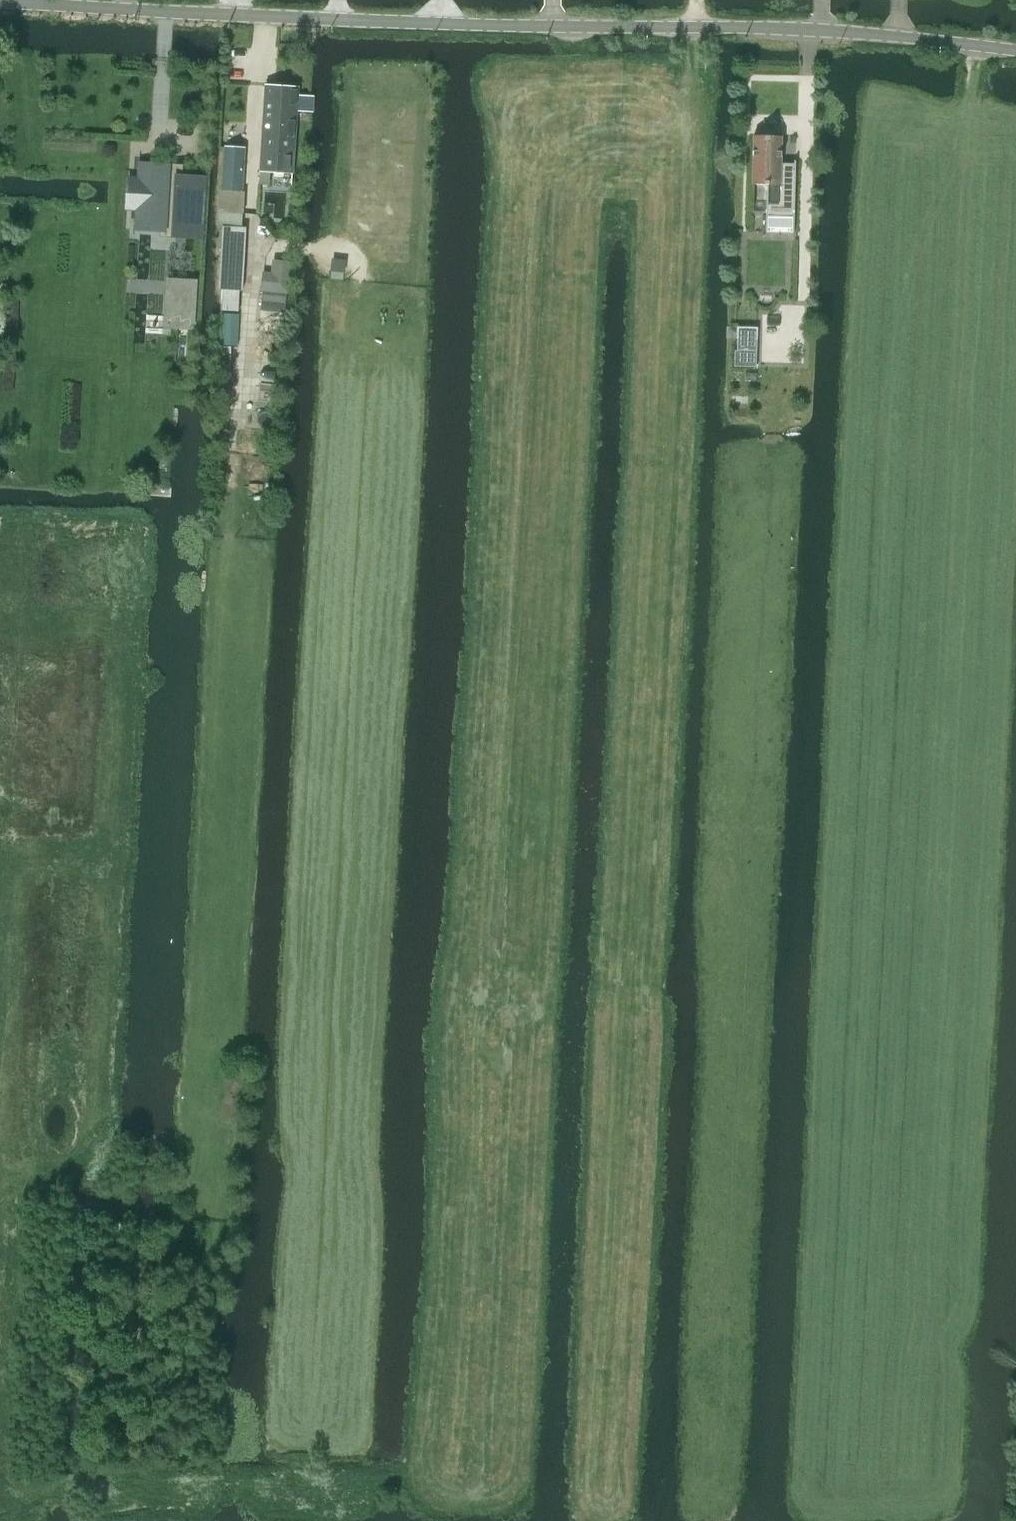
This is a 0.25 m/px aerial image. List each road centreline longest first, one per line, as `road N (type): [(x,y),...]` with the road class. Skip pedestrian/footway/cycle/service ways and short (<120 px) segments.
road 1 (unclassified): [(8,0),(855,31),(1015,45)]

